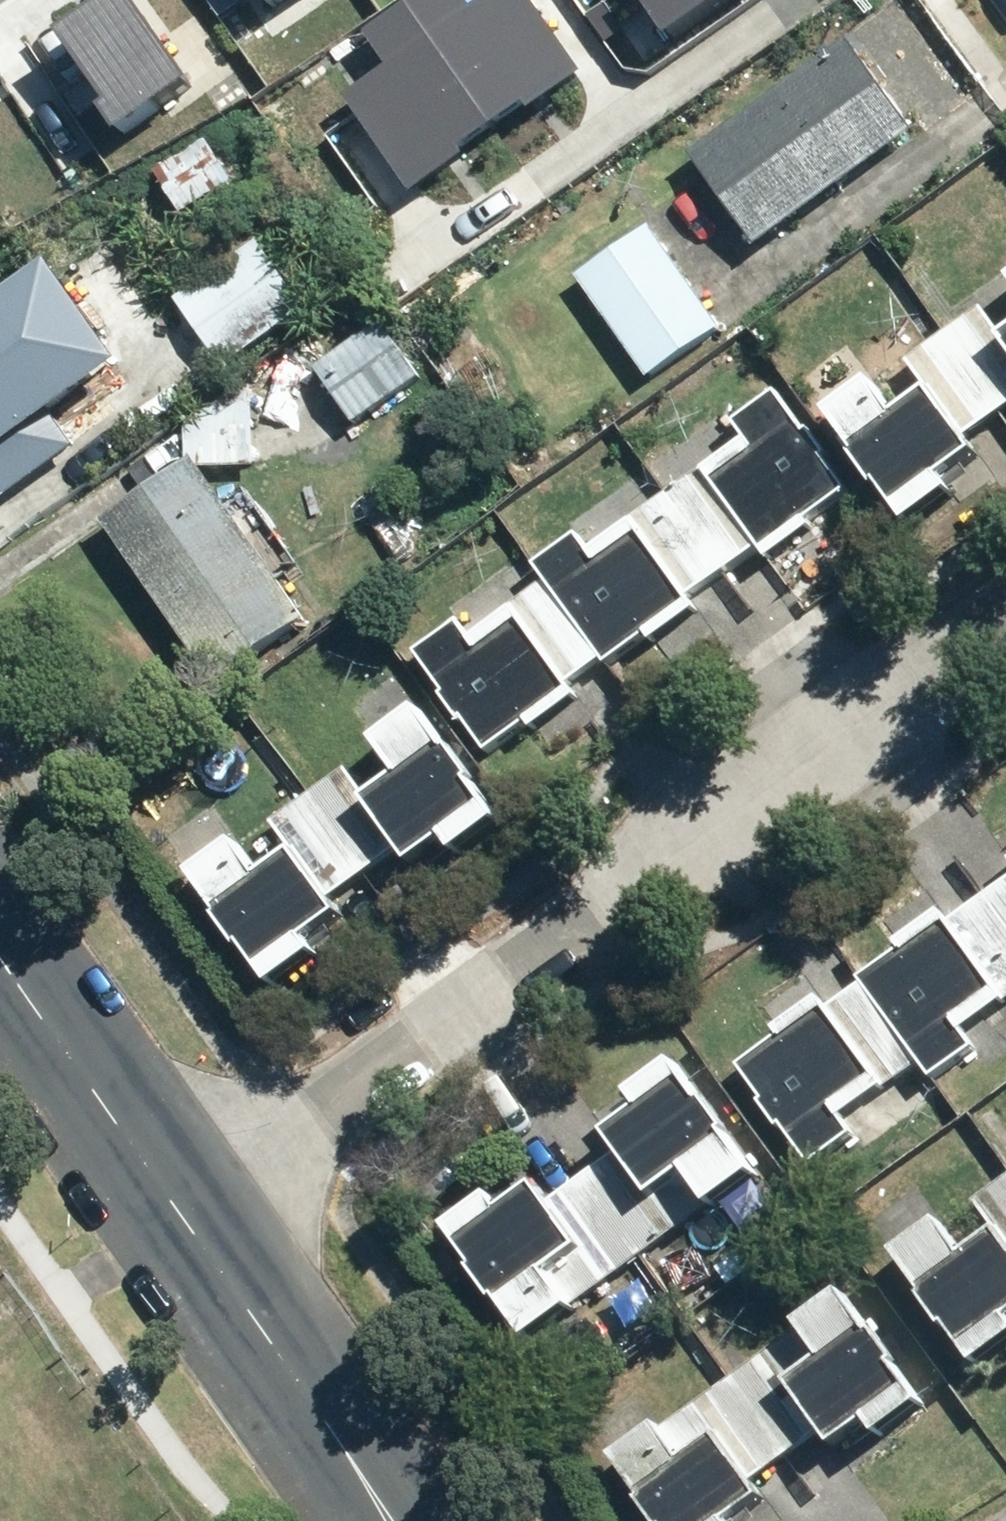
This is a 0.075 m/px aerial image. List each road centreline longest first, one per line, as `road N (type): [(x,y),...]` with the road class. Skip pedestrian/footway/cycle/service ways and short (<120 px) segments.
road 1 (residential): [(163,1213),(1005,590)]
road 2 (secondary): [(377,1520),(163,1213)]
road 3 (secondary): [(163,1213),(0,979)]

